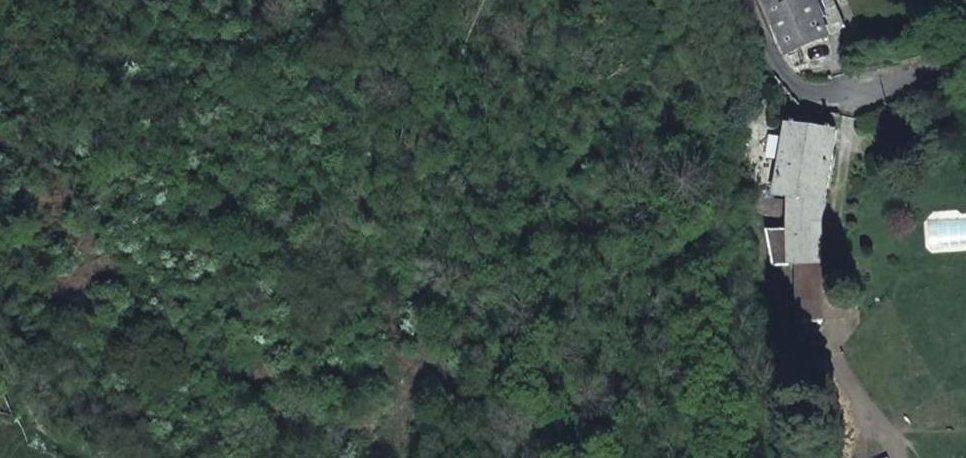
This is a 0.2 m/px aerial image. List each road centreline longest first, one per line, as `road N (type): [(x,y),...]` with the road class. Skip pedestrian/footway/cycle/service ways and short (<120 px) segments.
road 1 (residential): [(965,60),(874,91),(824,97),(786,83),(747,0)]

